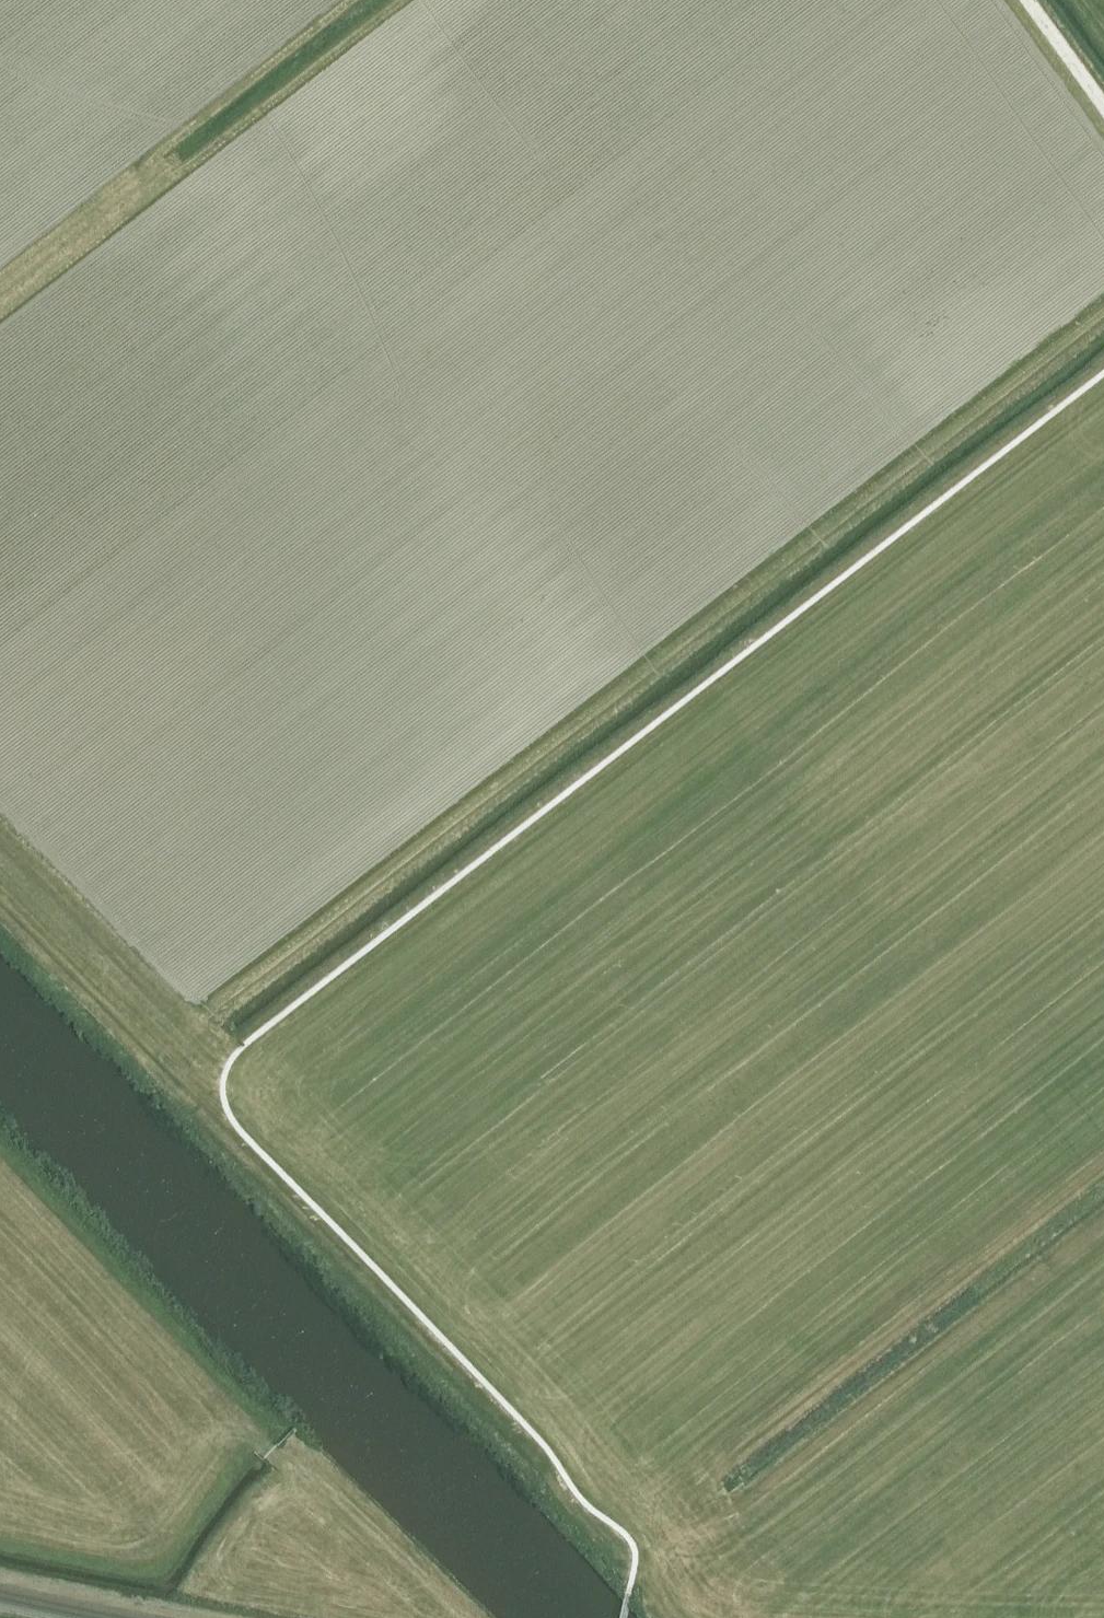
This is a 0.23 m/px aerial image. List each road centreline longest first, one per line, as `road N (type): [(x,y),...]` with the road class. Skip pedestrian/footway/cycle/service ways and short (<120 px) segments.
road 1 (track): [(1030,0),(1103,105)]

